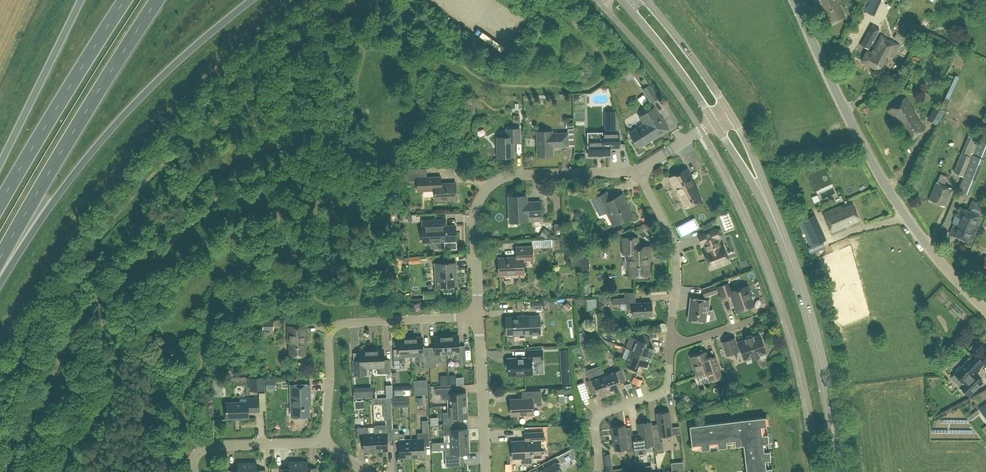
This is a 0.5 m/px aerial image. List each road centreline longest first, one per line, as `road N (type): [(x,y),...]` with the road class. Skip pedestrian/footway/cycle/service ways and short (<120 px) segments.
road 1 (trunk): [(0,271),(114,126),(251,0)]
road 2 (residential): [(985,311),(939,262),(885,184),(794,0)]
road 3 (trunk): [(0,259),(156,0)]
road 4 (residential): [(479,316),(475,222),(496,179),(637,169)]
road 5 (residential): [(324,444),(332,330),(479,316)]
road 6 (trunk): [(125,0),(0,204)]
road 7 (secondary): [(830,407),(809,314),(775,221)]
road 8 (residential): [(671,343),(674,245),(637,169)]
road 9 (trunk): [(80,0),(0,162)]
road 10 (residential): [(596,471),(598,418),(666,388),(671,343)]
road 11 (residential): [(486,471),(479,316)]
road 12 (secondary): [(624,0),(714,120)]
road 13 (residential): [(324,444),(216,445),(197,453),(193,471)]
road 14 (secondary): [(729,109),(645,0)]
road 15 (secondary): [(775,221),(729,109)]

